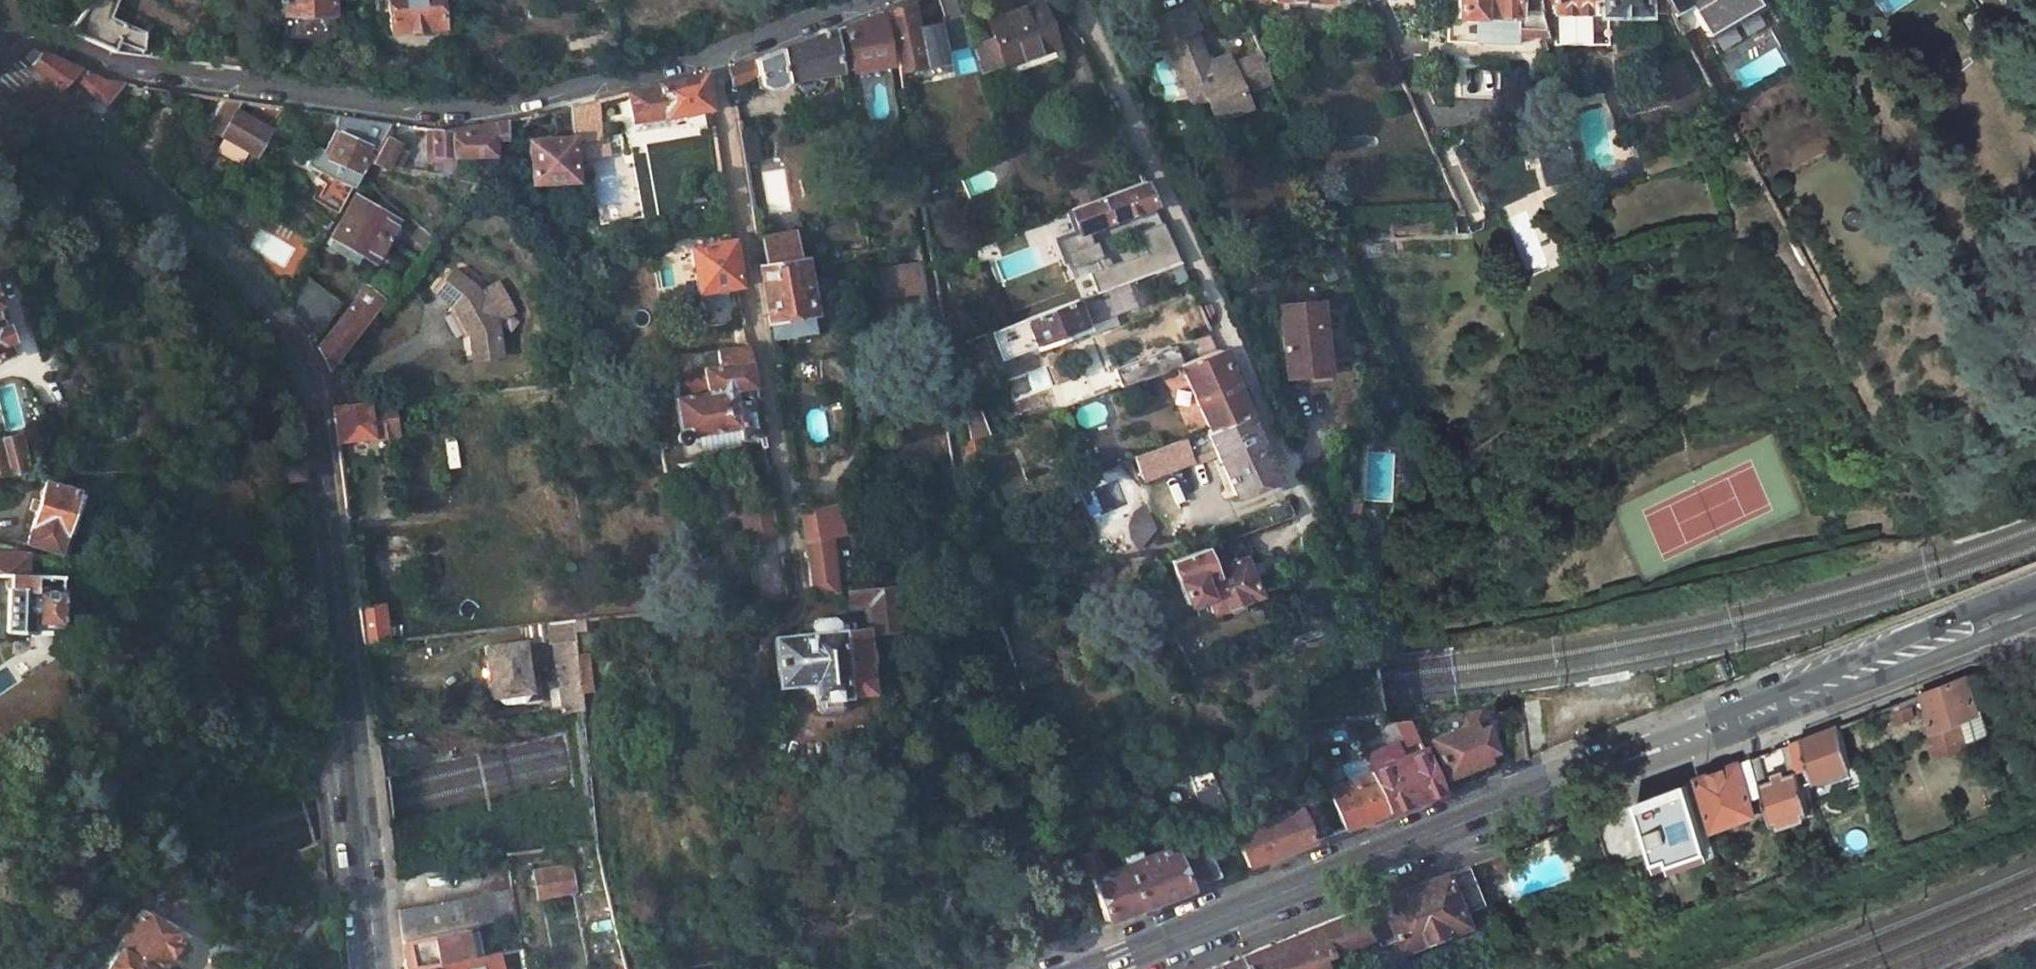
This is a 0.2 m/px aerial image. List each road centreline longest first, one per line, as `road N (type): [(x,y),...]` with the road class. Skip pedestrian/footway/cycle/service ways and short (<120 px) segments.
road 1 (residential): [(0,71),(207,238),(280,324),(303,374),(332,583),(339,710)]
road 2 (residential): [(712,55),(534,97),(427,110),(100,63),(0,16)]
road 3 (secondary): [(1623,760),(1095,968)]
road 4 (residential): [(1083,0),(1309,518)]
road 5 (residential): [(712,55),(792,577)]
road 6 (secondary): [(2035,586),(1623,760)]
road 7 (secondary): [(1623,760),(1766,721),(2035,618)]
road 8 (track): [(2035,333),(1808,0)]
road 9 (residential): [(372,968),(339,710)]
road 10 (residential): [(863,0),(712,55)]

